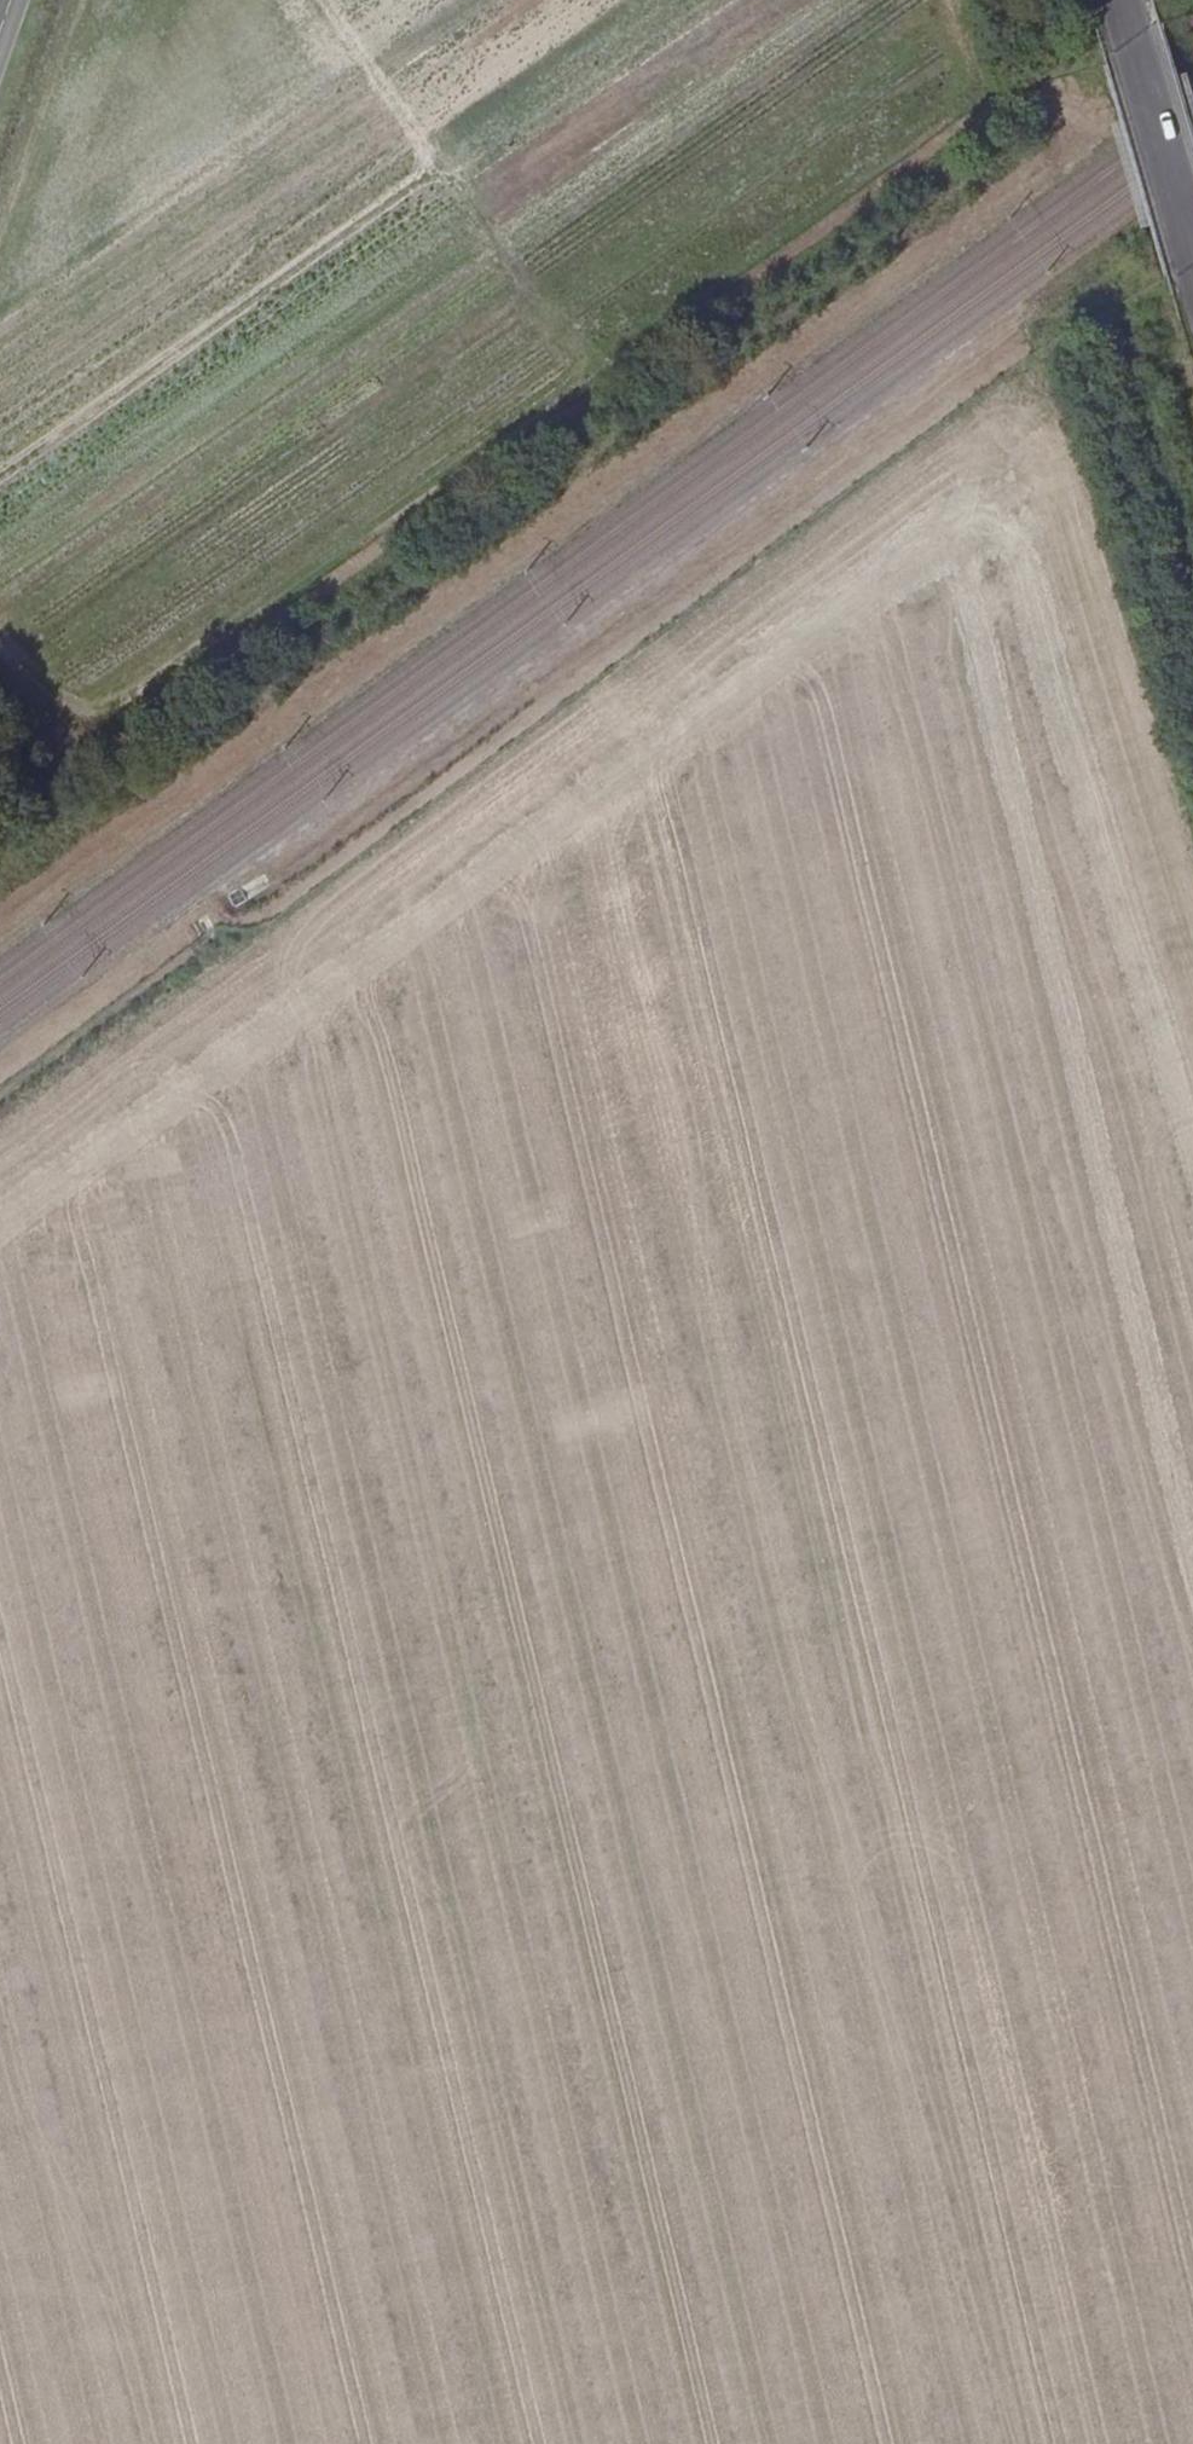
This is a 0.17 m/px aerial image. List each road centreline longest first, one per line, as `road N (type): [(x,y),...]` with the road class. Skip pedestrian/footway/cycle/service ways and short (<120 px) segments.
road 1 (tertiary): [(1192,243),(1123,0)]

